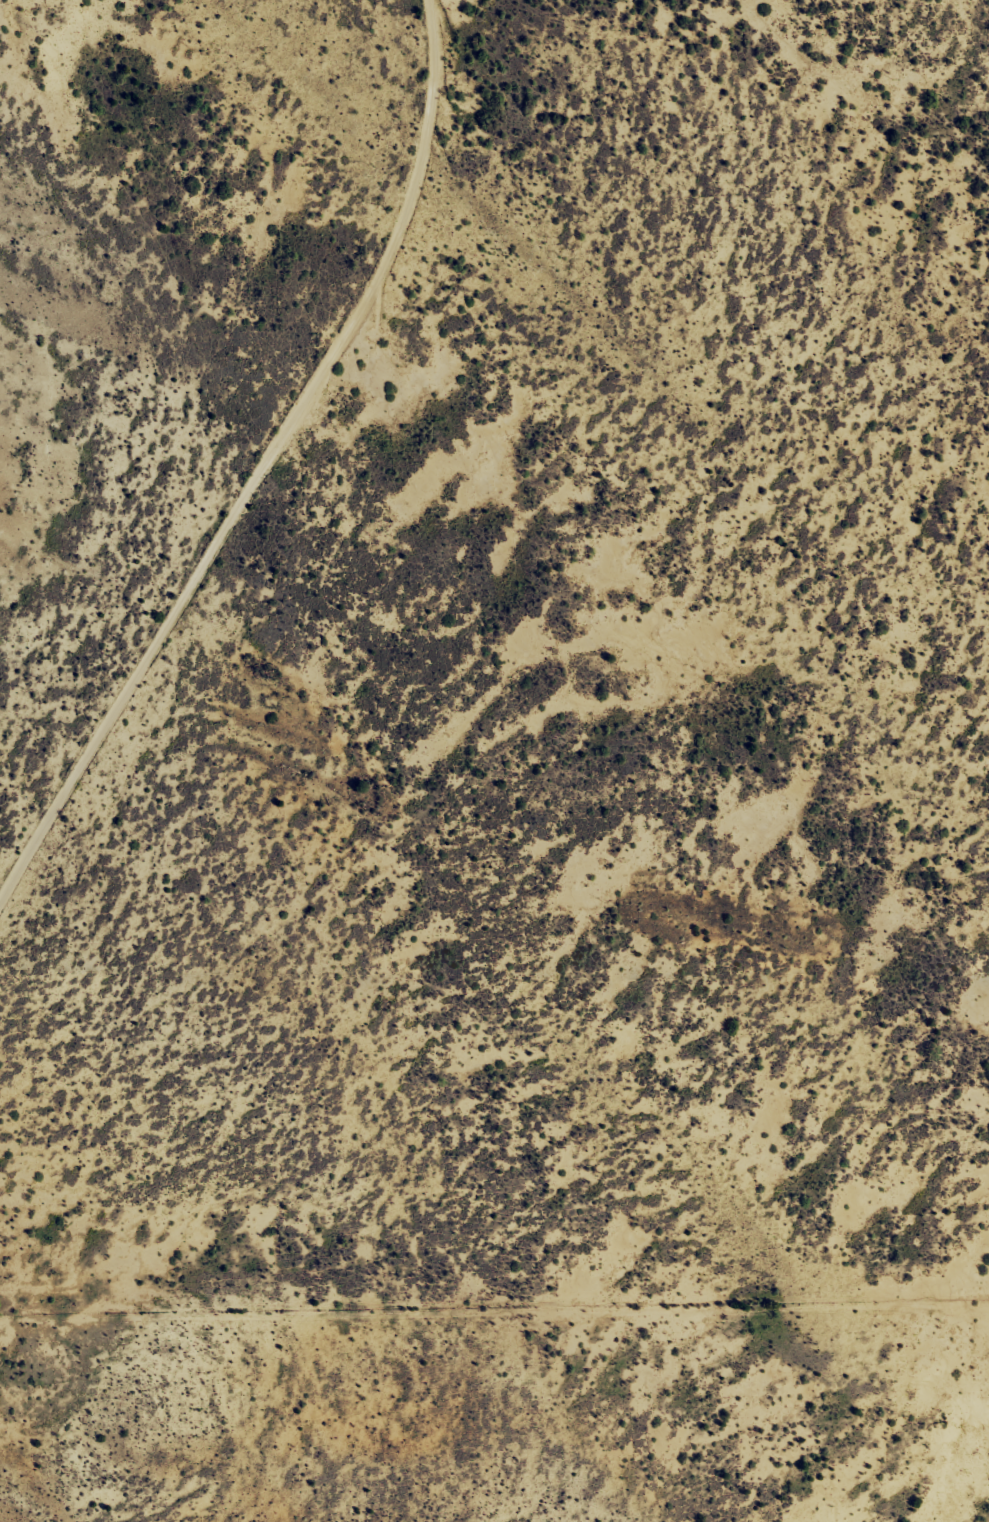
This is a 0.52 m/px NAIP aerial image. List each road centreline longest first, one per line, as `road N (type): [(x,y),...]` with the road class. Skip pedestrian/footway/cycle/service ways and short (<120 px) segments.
road 1 (track): [(0,888),(163,628),(345,376),(439,173),(431,0)]

